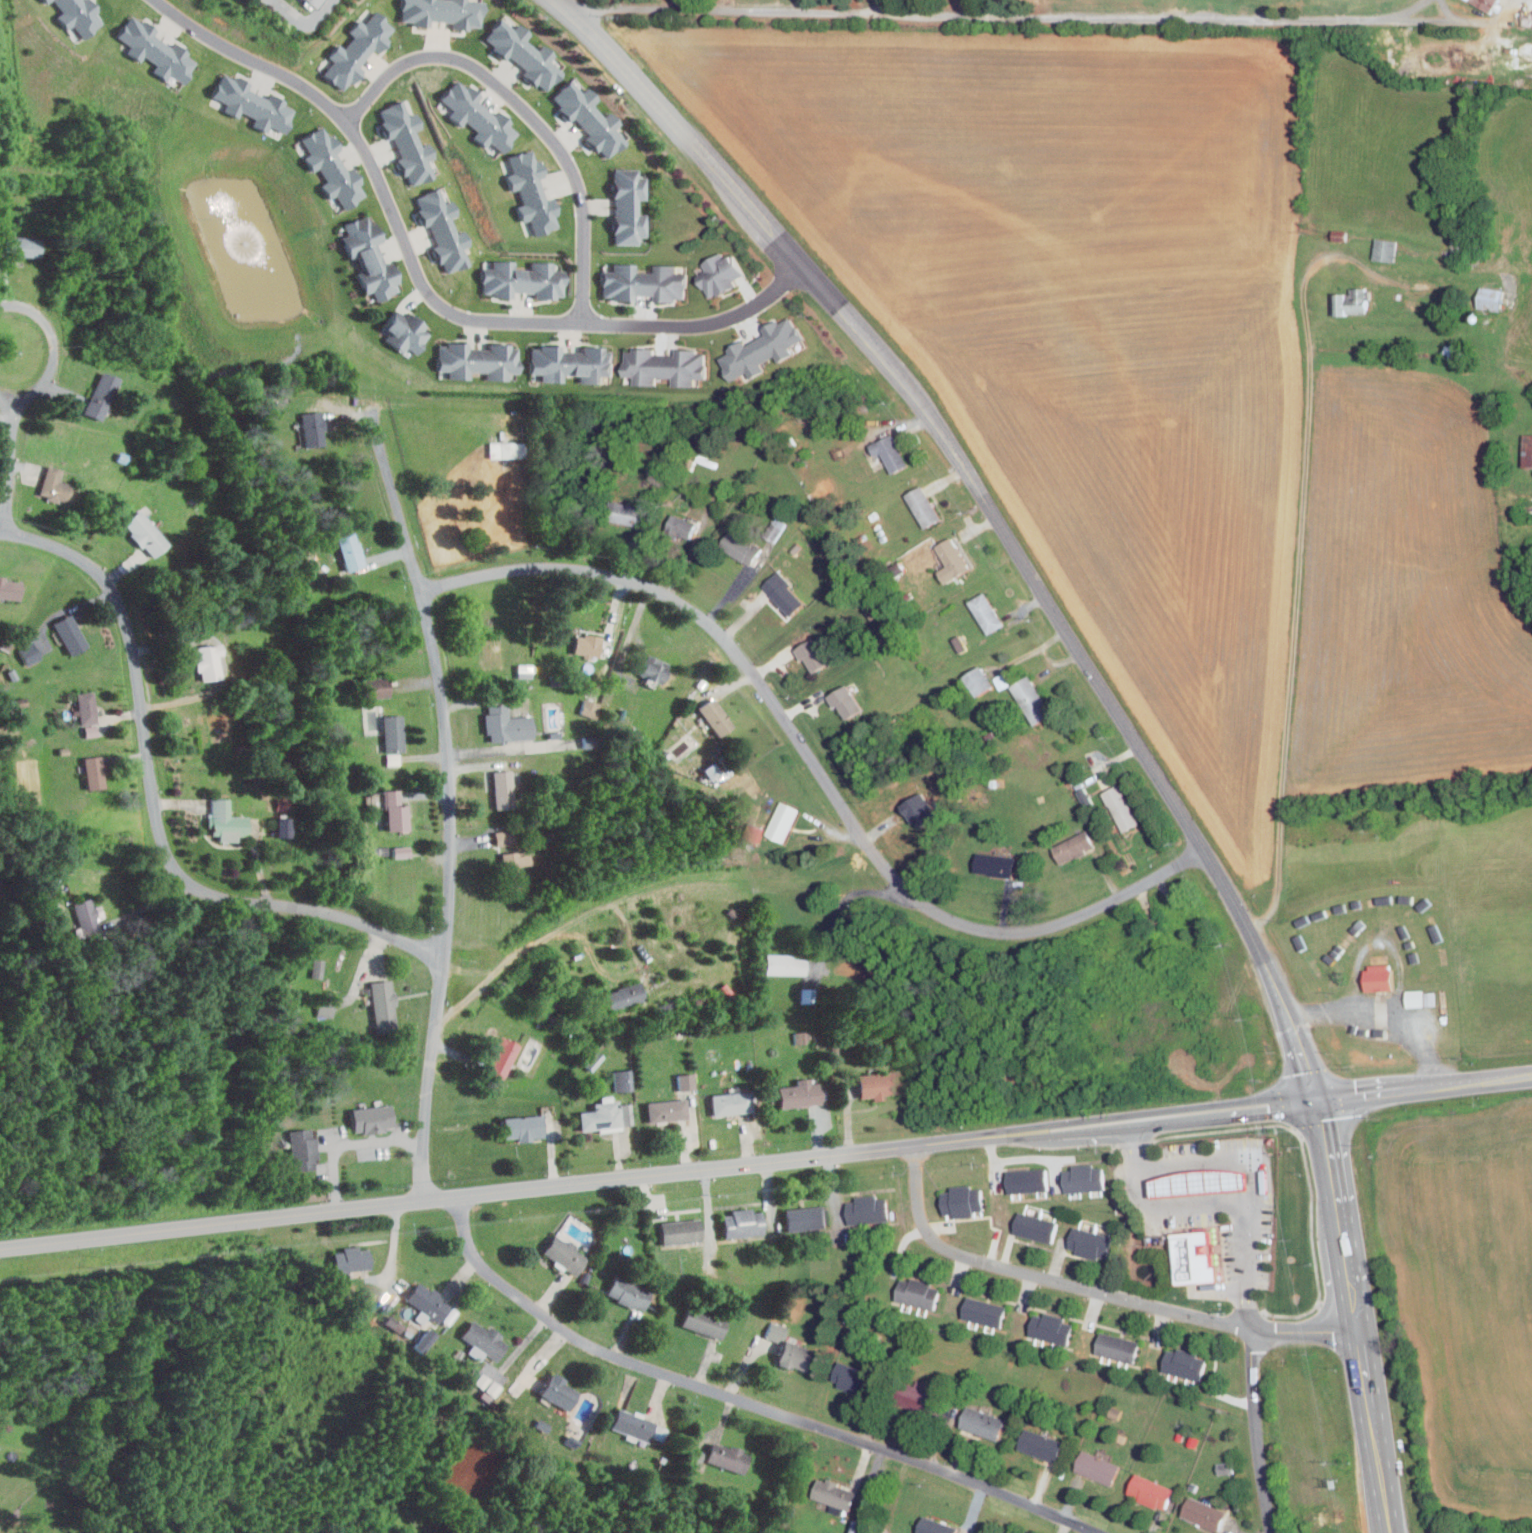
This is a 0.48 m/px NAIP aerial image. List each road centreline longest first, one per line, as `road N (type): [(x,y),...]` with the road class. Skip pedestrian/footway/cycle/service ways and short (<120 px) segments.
road 1 (secondary): [(0,1250),(1531,1075)]
road 2 (tertiary): [(1319,1100),(1248,930),(1201,847),(928,414),(604,41),(557,0)]
road 3 (residential): [(1201,847),(1051,928),(1020,933),(946,920),(888,872),(741,656),(675,599),(615,575),(559,567),(422,591)]
road 4 (residential): [(798,264),(768,297),(713,323),(459,313),(421,274),(352,123),(302,82),(223,44),(159,0)]
road 5 (residential): [(425,1201),(452,895),(449,772),(438,665),(372,409)]
road 6 (residential): [(463,1197),(474,1254),(573,1335),(1095,1532)]
road 7 (residential): [(0,532),(76,554),(120,598),(157,812),(166,847),(190,884),(333,911),(445,959)]
road 8 (residential): [(910,1147),(923,1222),(951,1251),(1251,1329),(1355,1326)]
road 9 (residential): [(585,321),(580,179),(565,148),(526,107),(480,68),(427,56),(393,73),(352,123)]
road 10 (tertiary): [(1389,1532),(1319,1100)]
road 11 (residential): [(1271,1532),(1251,1329)]
road 12 (residential): [(0,389),(41,380),(54,355),(40,316),(0,309)]
road 13 (residential): [(8,532),(14,391)]

